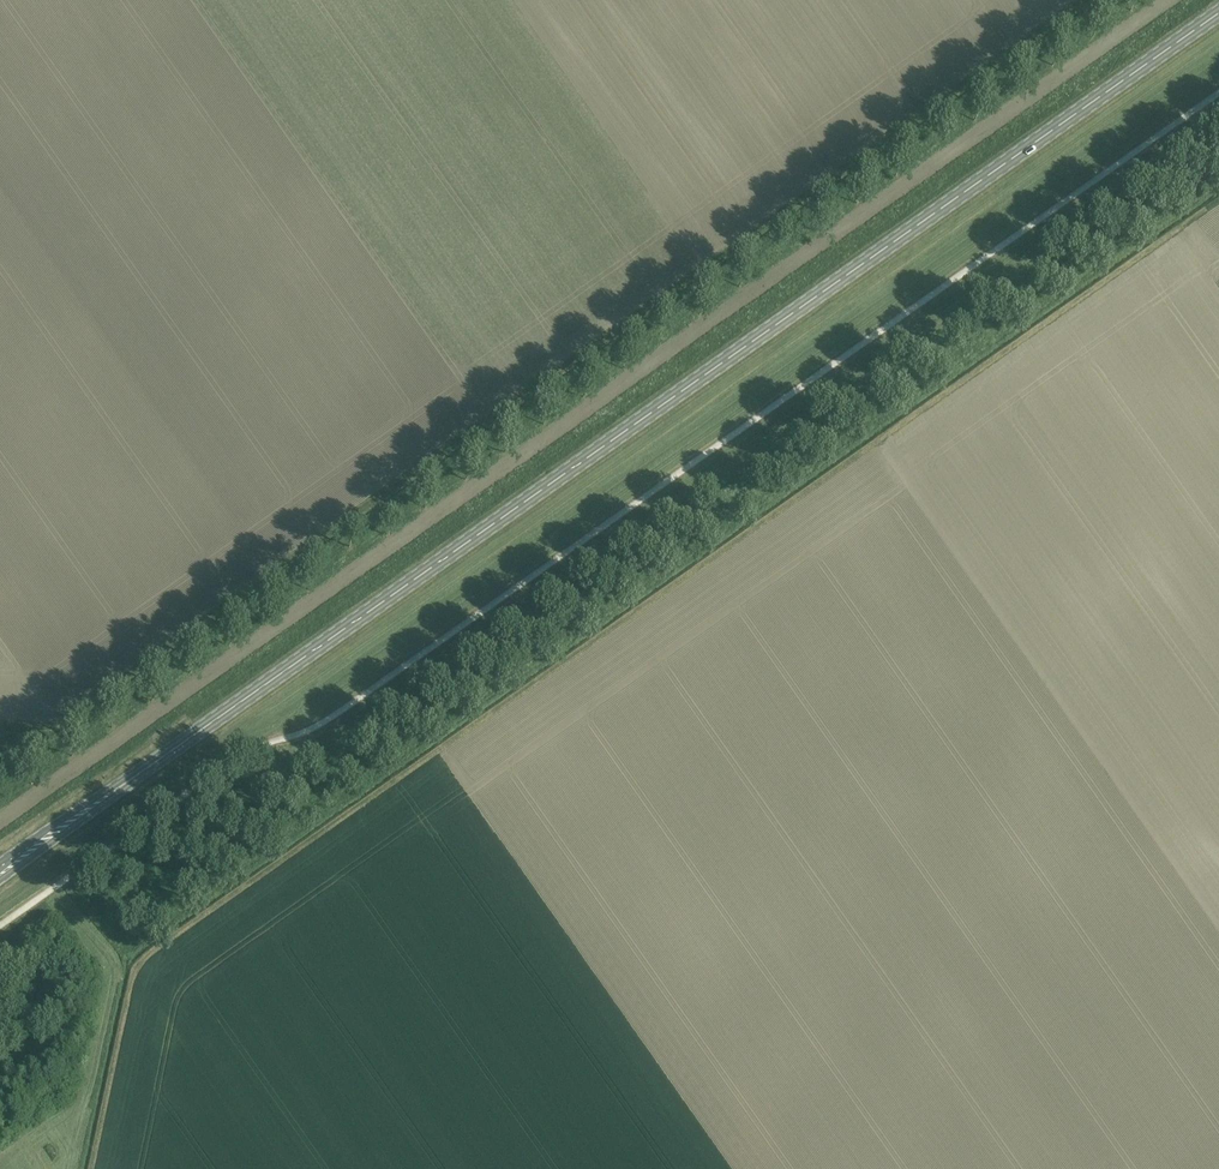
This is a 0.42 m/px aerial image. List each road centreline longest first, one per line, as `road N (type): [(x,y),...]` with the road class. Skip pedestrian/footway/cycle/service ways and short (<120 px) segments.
road 1 (secondary): [(0,872),(1218,14)]

